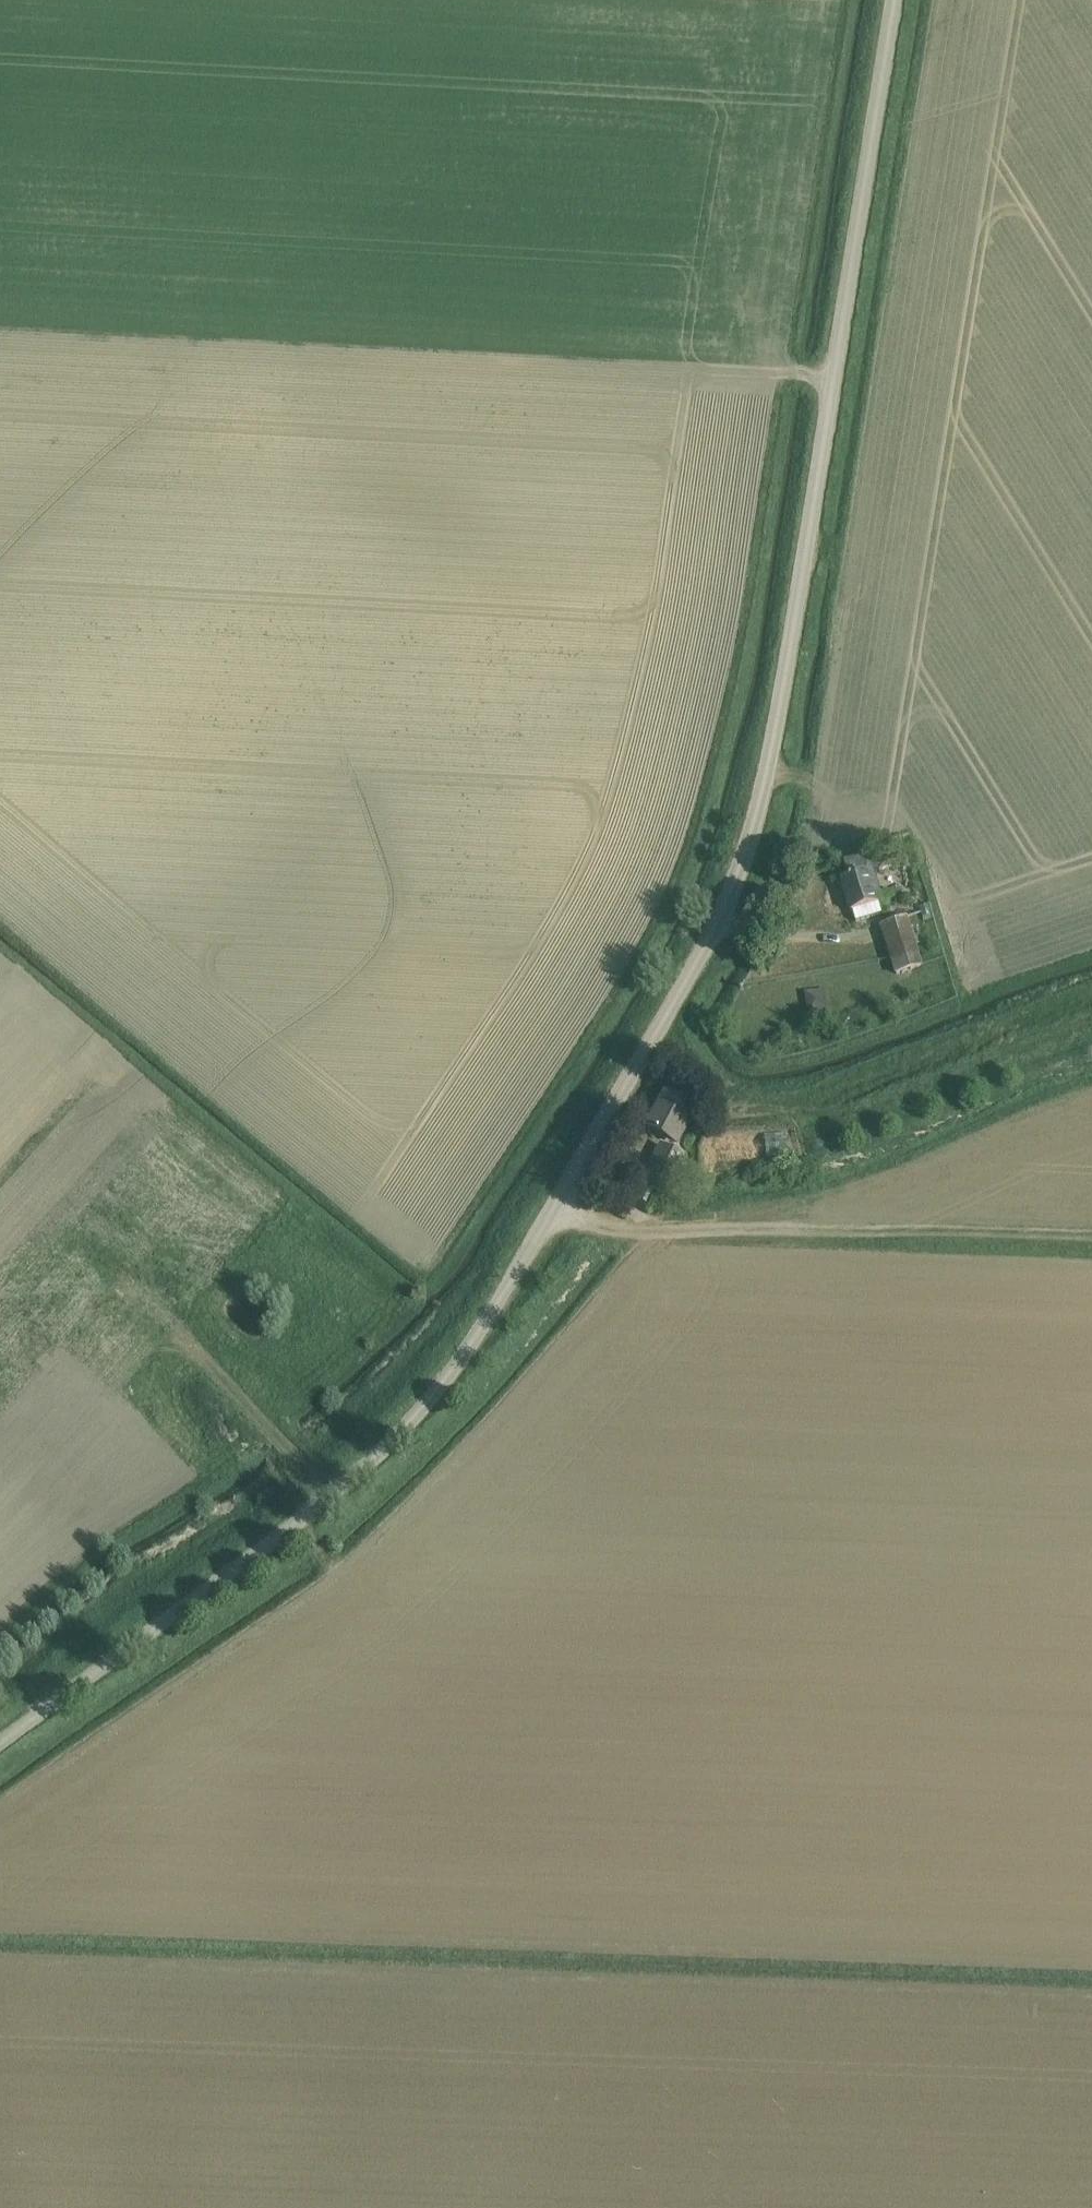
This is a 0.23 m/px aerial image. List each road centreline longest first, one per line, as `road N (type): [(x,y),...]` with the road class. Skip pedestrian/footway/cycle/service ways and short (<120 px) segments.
road 1 (unclassified): [(0,1744),(396,1441),(508,1287),(712,934),(755,825),(776,724),(894,0)]

